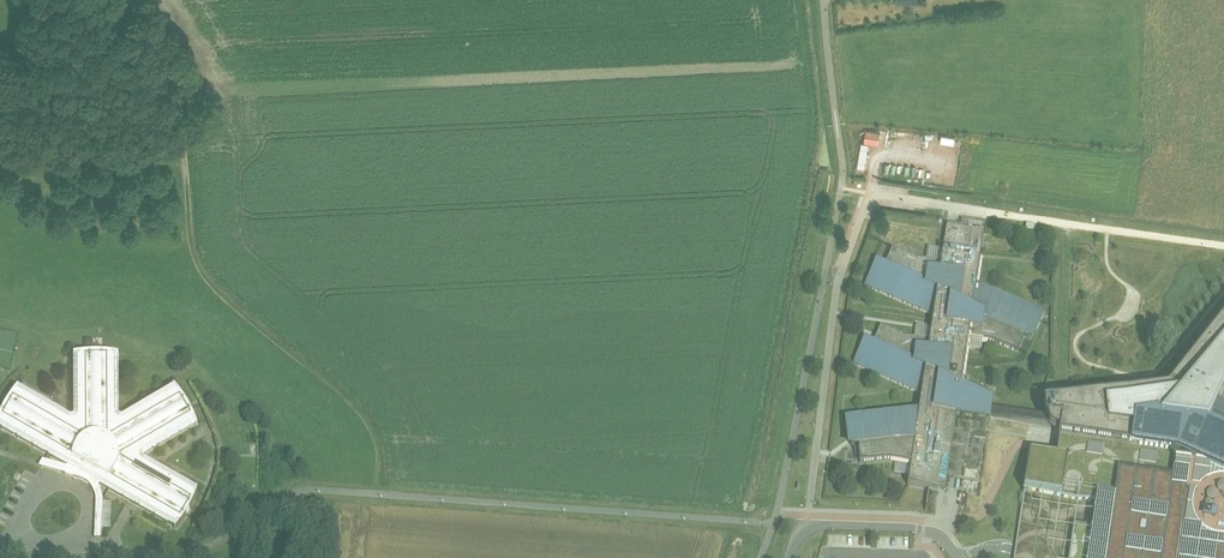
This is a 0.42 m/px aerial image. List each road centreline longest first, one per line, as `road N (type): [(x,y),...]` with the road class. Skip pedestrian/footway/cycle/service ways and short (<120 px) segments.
road 1 (track): [(122,0),(180,99),(194,260),(269,332)]
road 2 (residential): [(81,548),(197,550),(279,502)]
road 3 (track): [(0,160),(184,153)]
road 4 (residential): [(81,548),(84,494),(65,482),(45,488),(4,544)]

